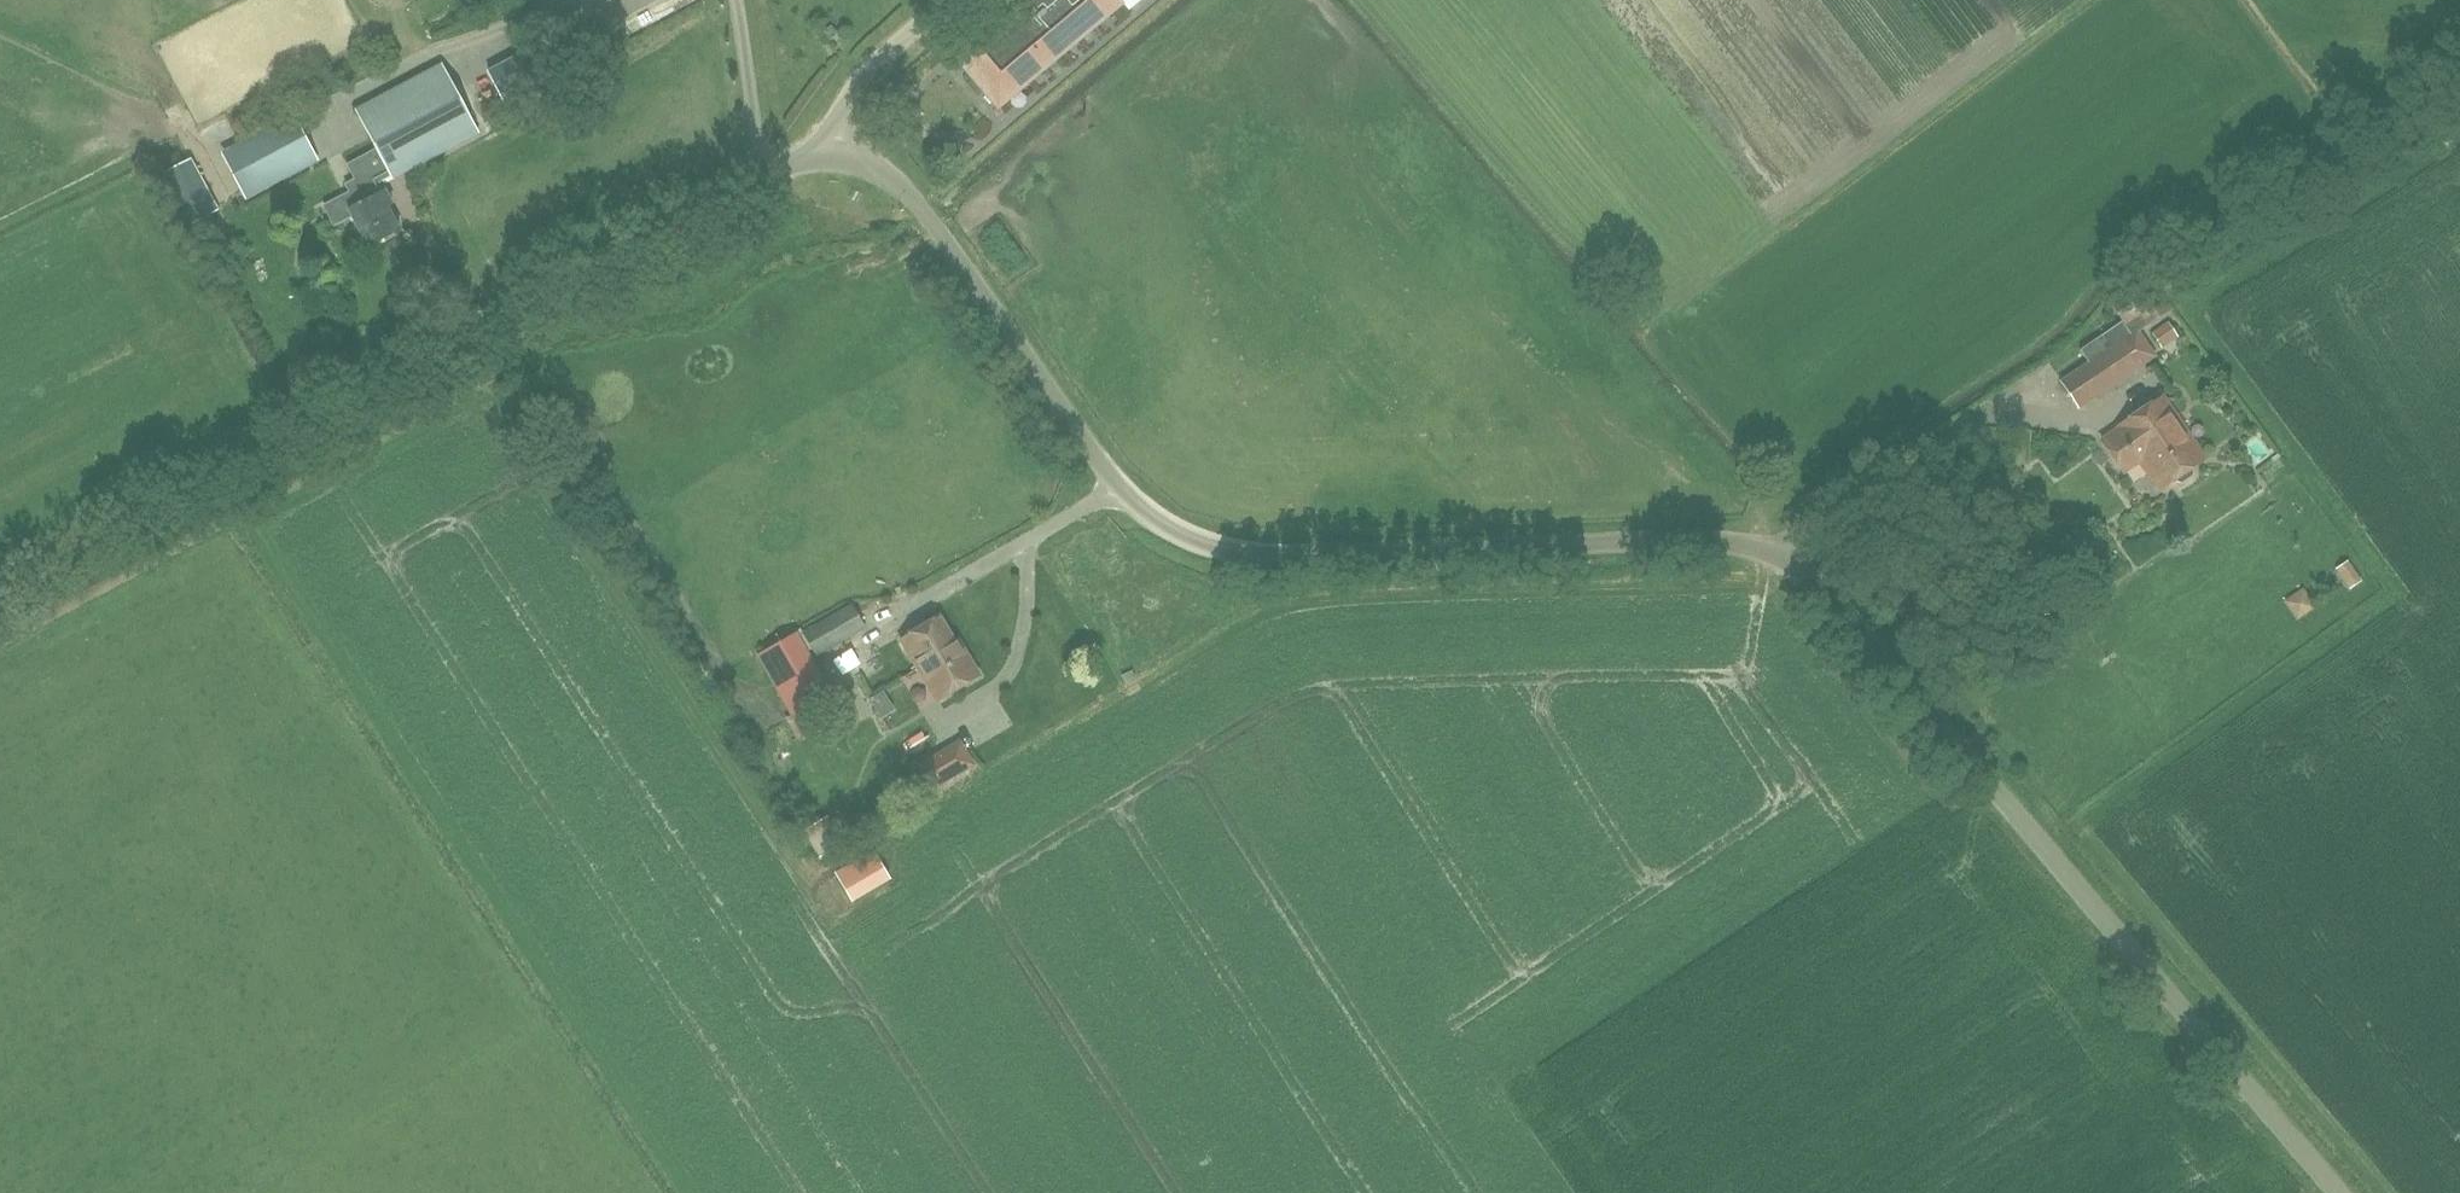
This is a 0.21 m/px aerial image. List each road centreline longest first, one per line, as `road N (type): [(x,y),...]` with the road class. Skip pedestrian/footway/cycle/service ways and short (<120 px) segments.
road 1 (unclassified): [(835,160),(878,170),(918,209),(1119,487),(1148,519),(1200,548),(1308,558),(1695,540),(1770,550),(1827,594),(2334,1192)]
road 2 (unclassified): [(0,592),(767,175),(835,160)]
road 3 (unclassified): [(835,160),(858,82),(947,0)]

